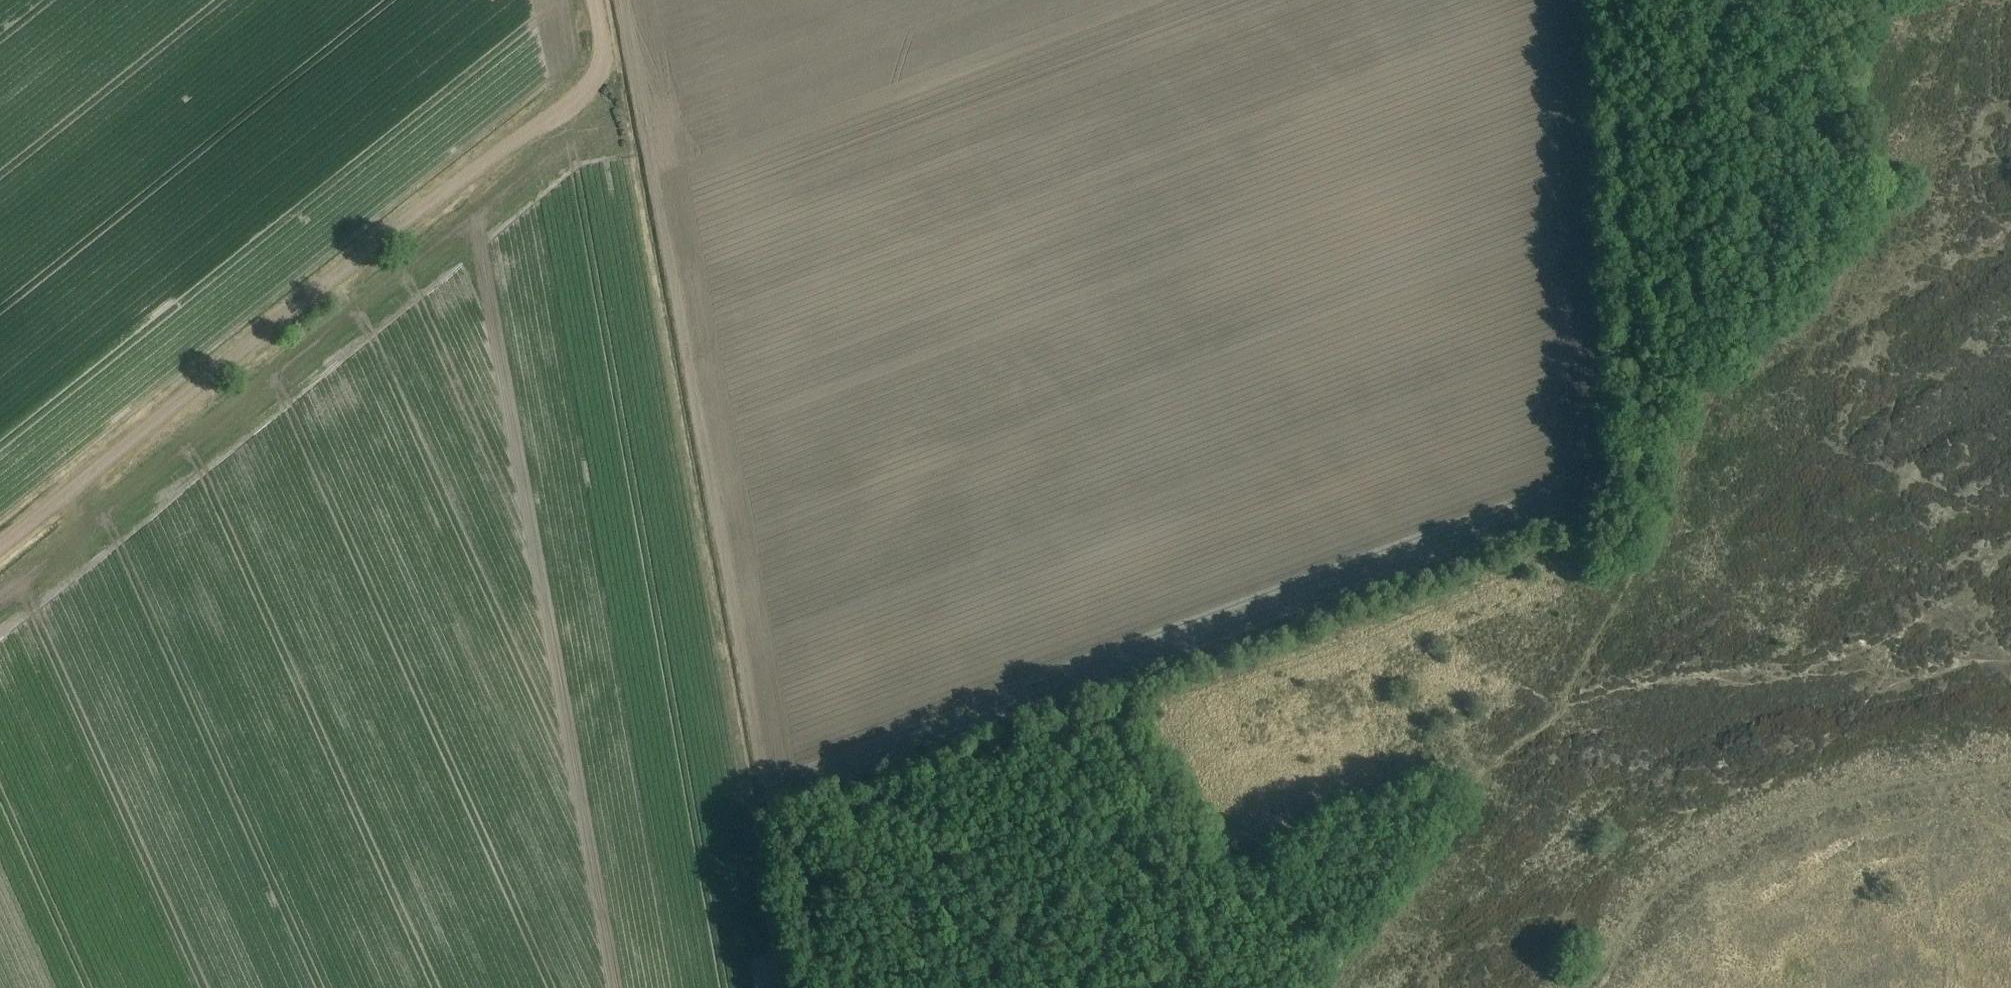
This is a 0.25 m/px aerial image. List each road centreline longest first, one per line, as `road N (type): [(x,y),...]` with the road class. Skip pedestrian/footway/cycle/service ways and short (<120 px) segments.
road 1 (track): [(0,552),(589,85),(602,55),(592,0)]

